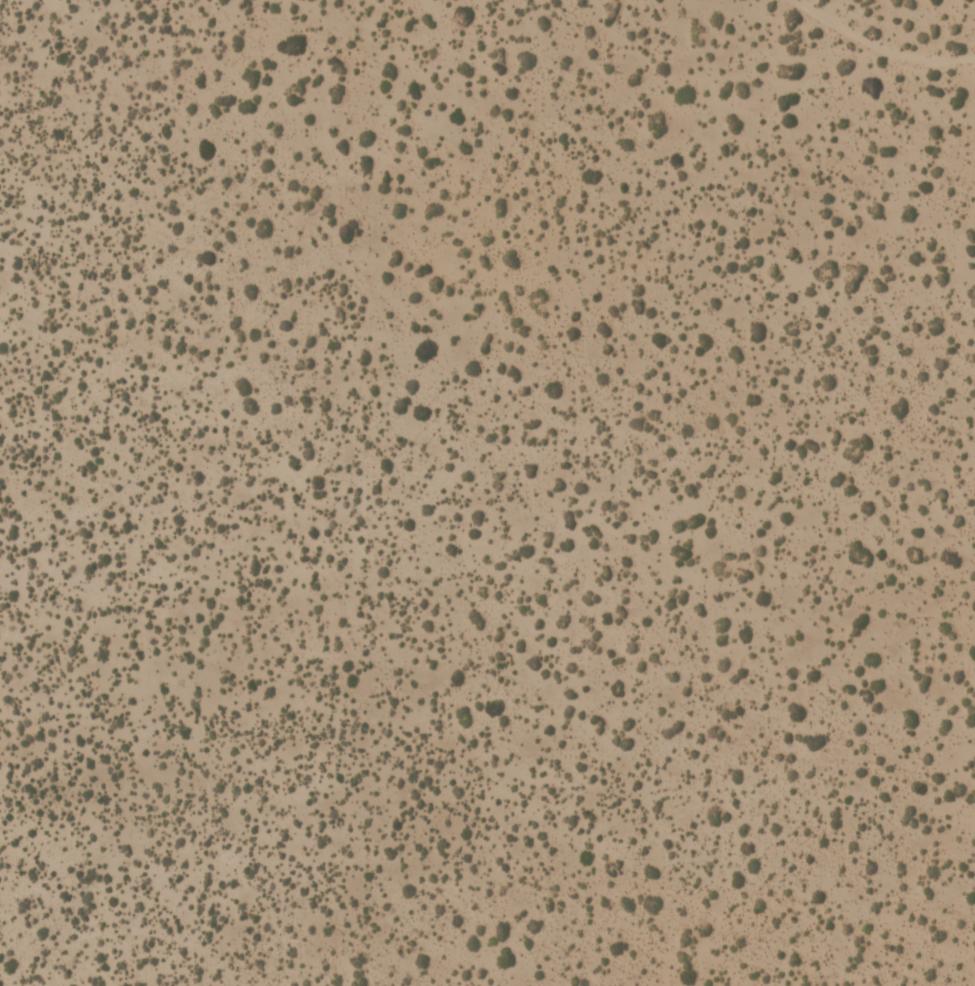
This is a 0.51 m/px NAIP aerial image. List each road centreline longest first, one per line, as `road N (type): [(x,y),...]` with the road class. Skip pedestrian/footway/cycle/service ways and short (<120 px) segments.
road 1 (track): [(974,53),(908,55),(790,0)]

